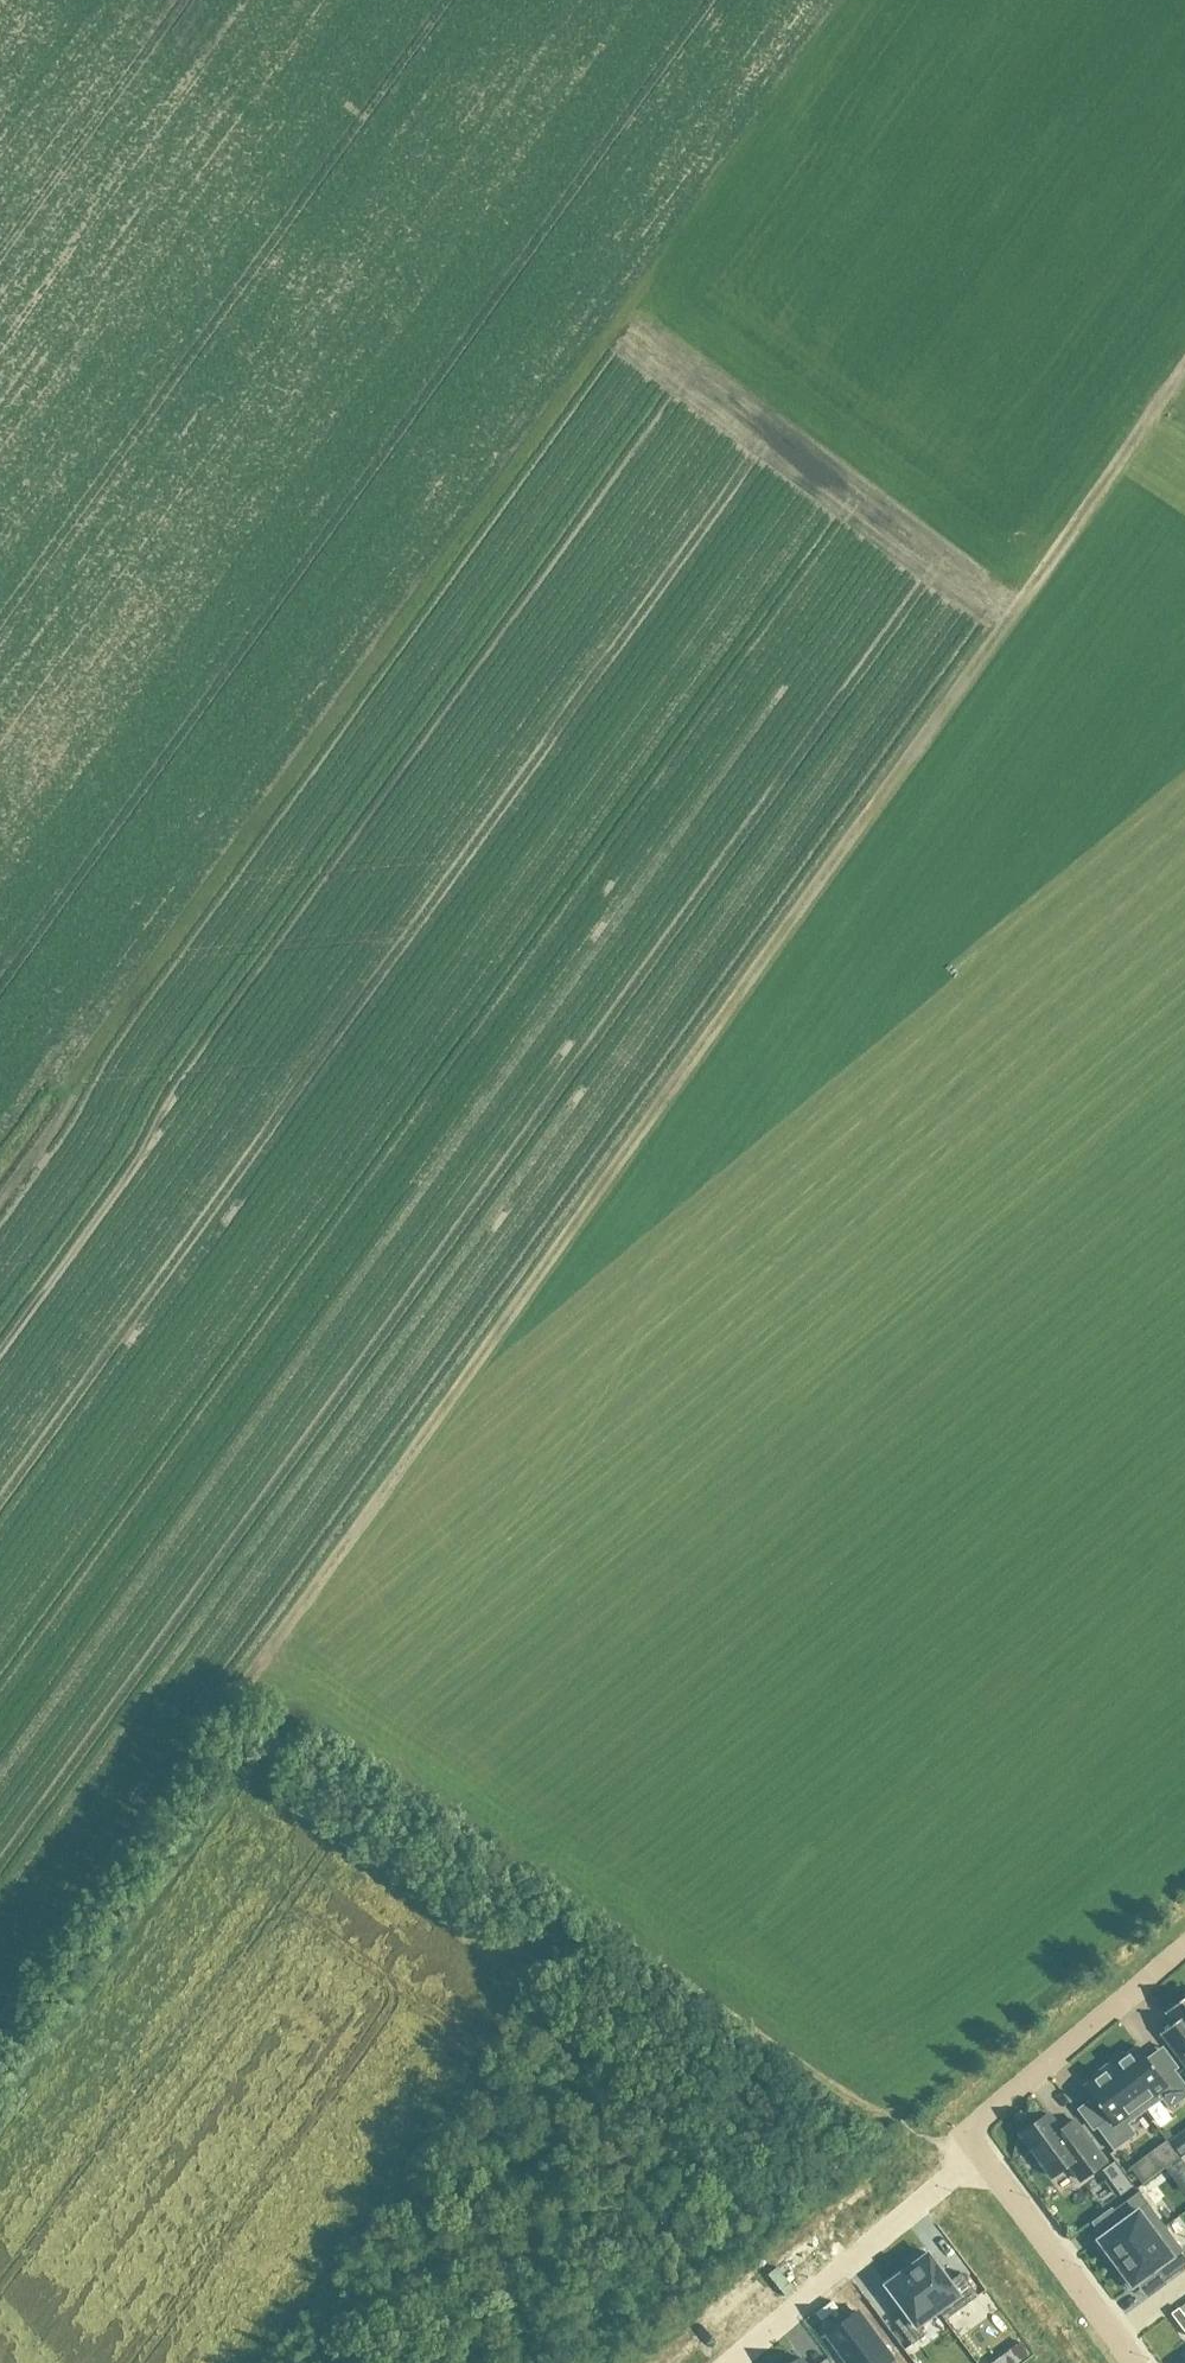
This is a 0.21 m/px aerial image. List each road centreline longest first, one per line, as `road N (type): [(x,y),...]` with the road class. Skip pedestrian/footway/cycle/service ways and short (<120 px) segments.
road 1 (residential): [(987,2161),(736,2362)]
road 2 (residential): [(987,2161),(967,2134),(1184,1951)]
road 3 (residential): [(1136,2362),(987,2161)]

